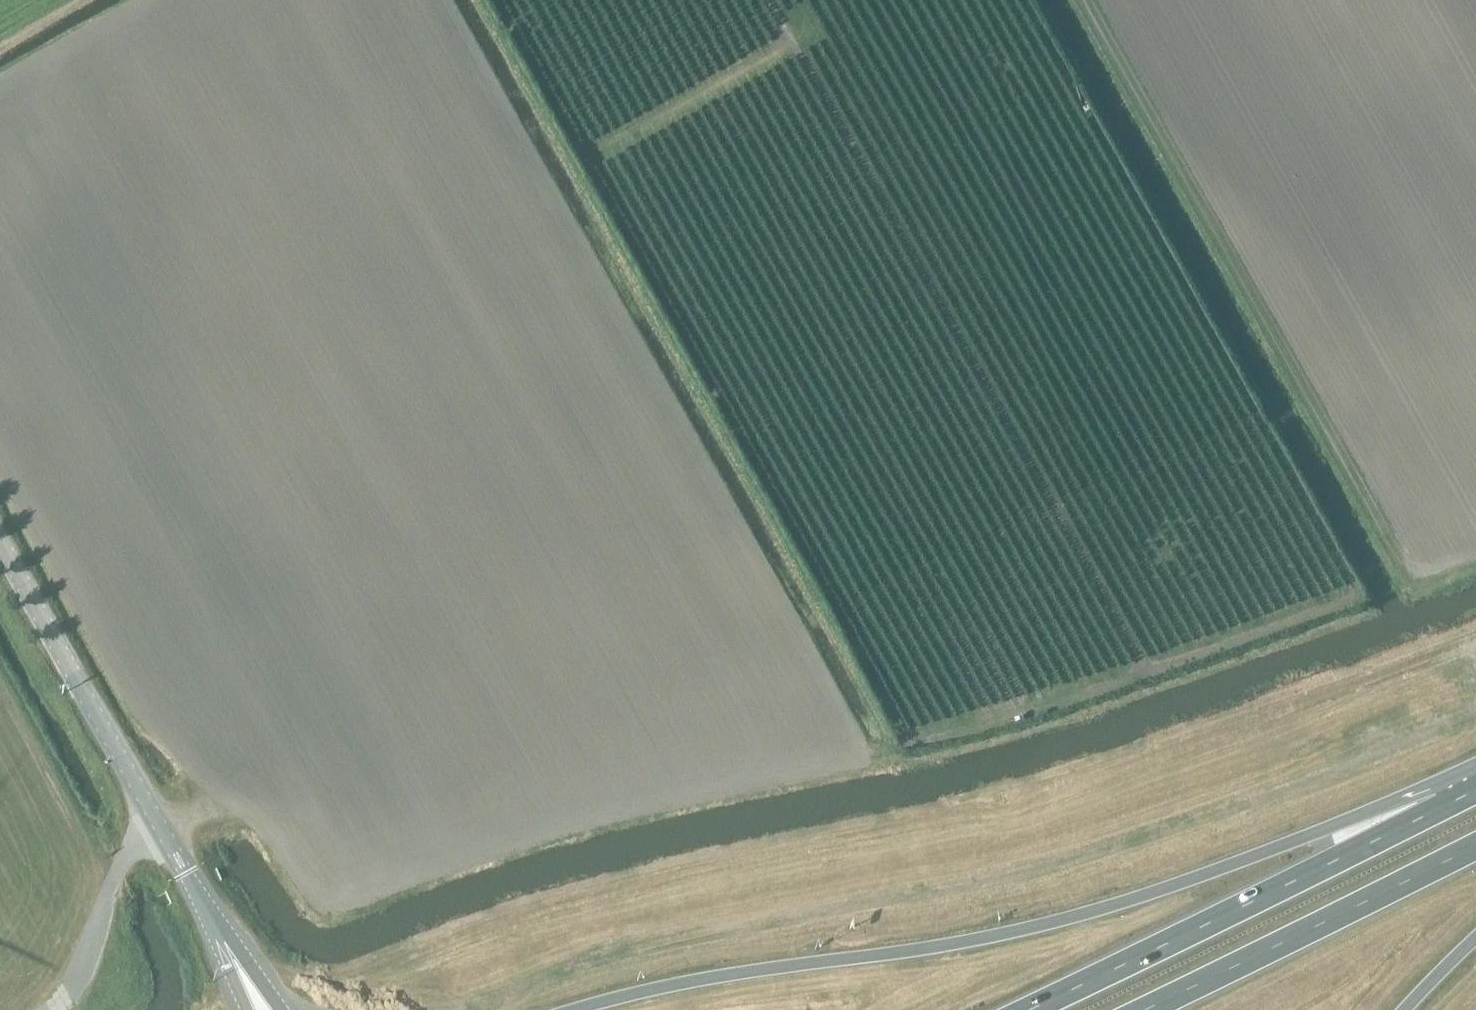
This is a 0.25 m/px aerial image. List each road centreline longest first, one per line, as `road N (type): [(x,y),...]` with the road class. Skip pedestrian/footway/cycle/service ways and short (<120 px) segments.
road 1 (trunk): [(1443,806),(1380,808),(1141,897),(1019,931),(714,976),(571,1009)]
road 2 (tertiary): [(0,541),(225,946)]
road 3 (trunk): [(1443,806),(1028,1009)]
road 4 (trunk): [(1145,1009),(1475,848)]

